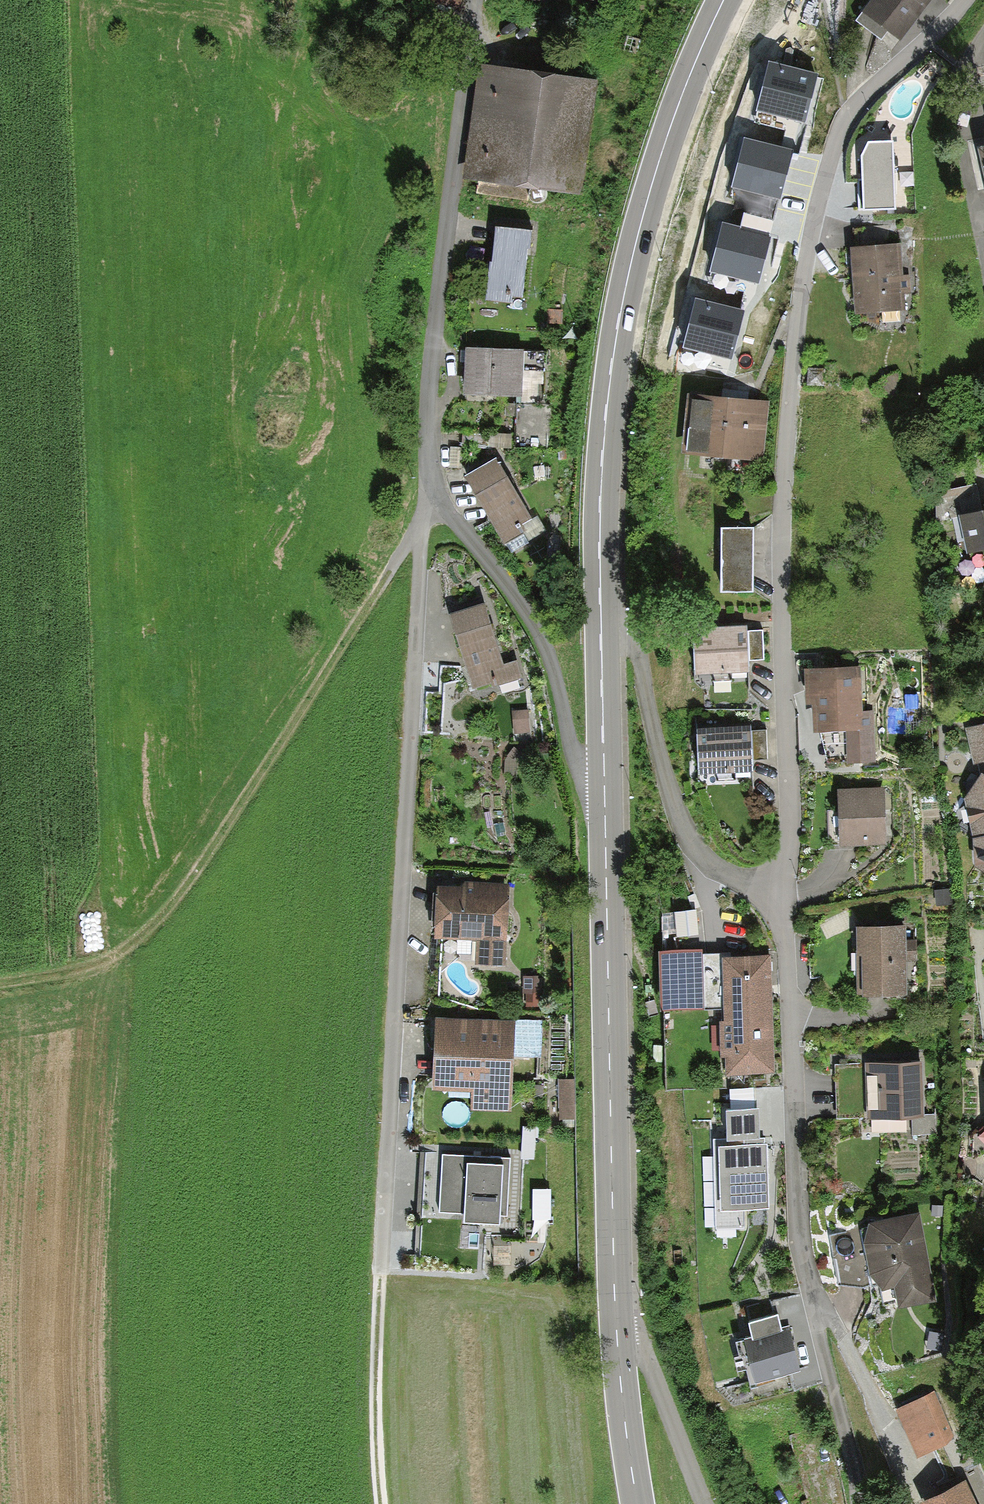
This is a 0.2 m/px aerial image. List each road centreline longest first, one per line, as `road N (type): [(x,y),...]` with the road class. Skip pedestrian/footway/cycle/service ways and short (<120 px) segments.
road 1 (residential): [(784,883),(785,443),(820,193),(844,117),(965,0)]
road 2 (residential): [(426,483),(387,1192)]
road 3 (track): [(0,980),(102,961),(145,938),(405,542),(426,483)]
road 4 (primary): [(723,0),(677,110),(630,266),(608,396),(601,630)]
road 5 (residential): [(852,1503),(799,1247),(784,883)]
road 6 (primary): [(605,790),(617,1332)]
road 7 (residential): [(471,0),(428,364),(426,483)]
road 8 (residential): [(426,483),(537,635),(574,755),(587,779),(605,790)]
road 9 (residential): [(784,883),(736,878),(707,862),(689,839),(639,649),(633,638),(601,630)]
road 10 (track): [(378,1503),(377,1303),(387,1192)]
road 11 (residential): [(617,1332),(643,1344),(707,1503)]
road 12 (primary): [(617,1332),(637,1503)]
road 13 (primary): [(601,630),(605,790)]

